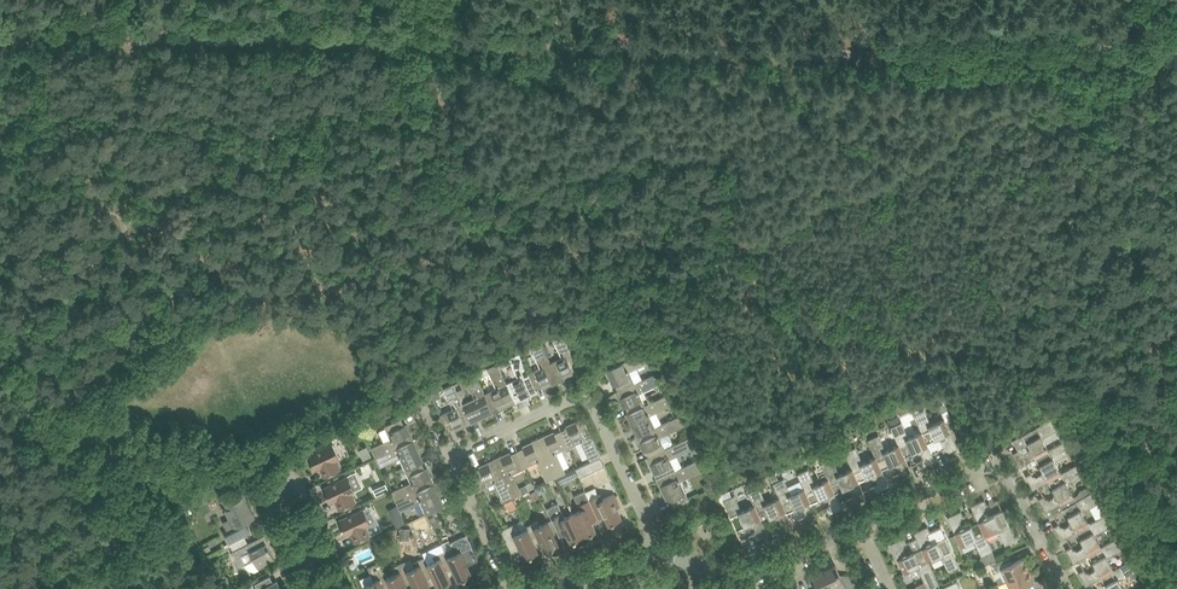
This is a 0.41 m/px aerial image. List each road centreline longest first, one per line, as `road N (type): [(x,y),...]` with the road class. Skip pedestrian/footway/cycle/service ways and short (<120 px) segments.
road 1 (residential): [(511,588),(447,445),(566,388),(579,391),(633,487),(645,547)]
road 2 (residential): [(1067,588),(987,454),(852,511)]
road 3 (residential): [(852,511),(771,549),(724,554),(689,546)]
road 4 (residential): [(645,547),(531,588)]

